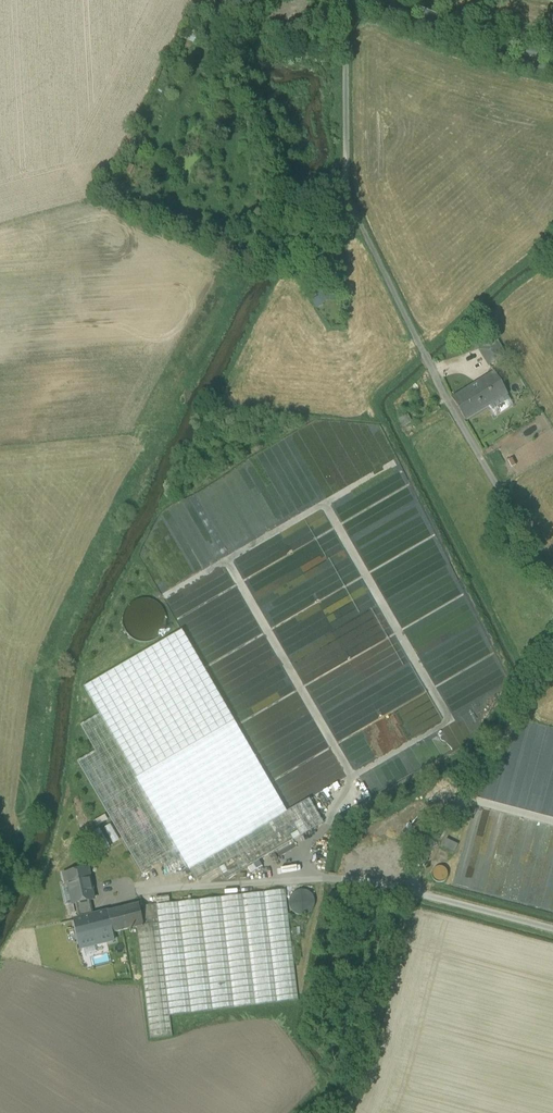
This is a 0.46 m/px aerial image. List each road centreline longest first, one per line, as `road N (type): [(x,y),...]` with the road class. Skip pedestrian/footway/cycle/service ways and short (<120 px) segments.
road 1 (unclassified): [(552,592),(347,201),(342,0)]
road 2 (unclassified): [(409,890),(552,659)]
road 3 (track): [(345,1112),(362,1086),(409,890)]
road 4 (tertiary): [(386,0),(475,36),(552,55)]

